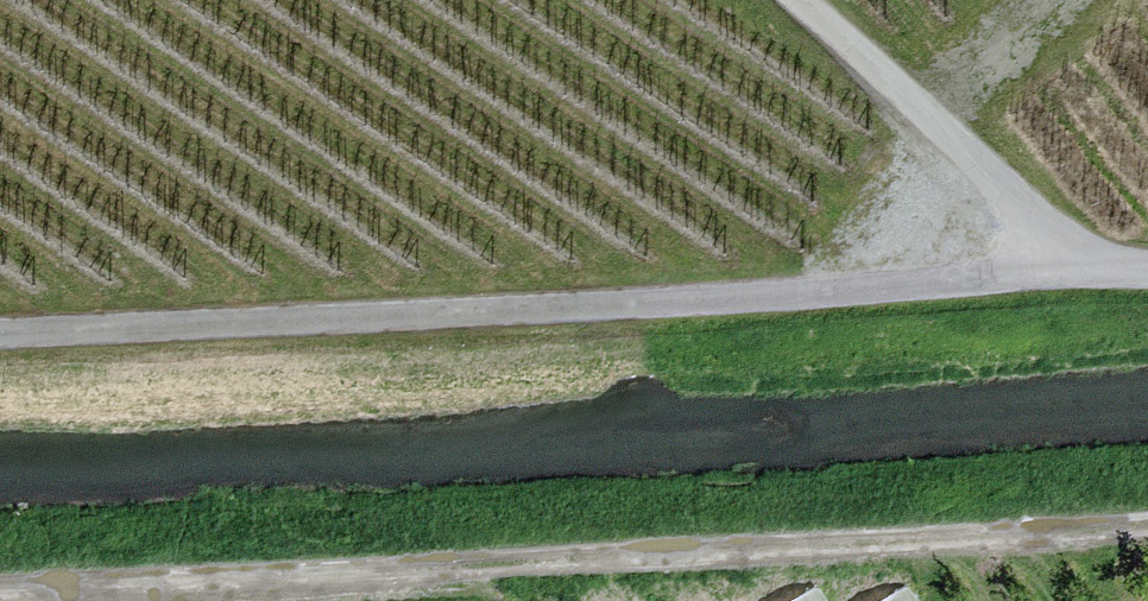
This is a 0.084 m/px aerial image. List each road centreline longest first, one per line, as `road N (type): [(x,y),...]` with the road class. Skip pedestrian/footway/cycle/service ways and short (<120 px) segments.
road 1 (track): [(0,596),(1147,529)]
road 2 (track): [(0,331),(1086,273)]
road 3 (unclassified): [(791,0),(1086,273),(1147,270)]

